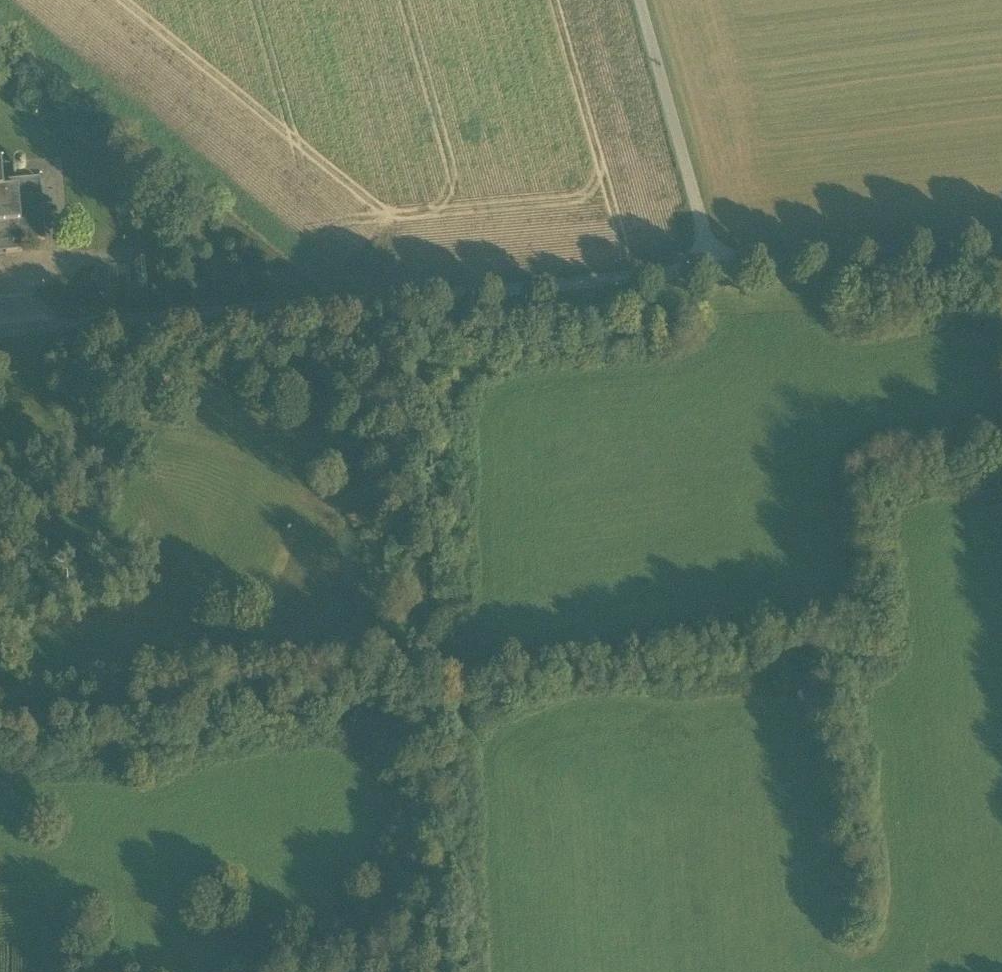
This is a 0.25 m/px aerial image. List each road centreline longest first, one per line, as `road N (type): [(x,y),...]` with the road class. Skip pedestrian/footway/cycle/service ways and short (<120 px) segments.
road 1 (track): [(1001,237),(714,271),(0,334)]
road 2 (track): [(639,0),(714,271)]

